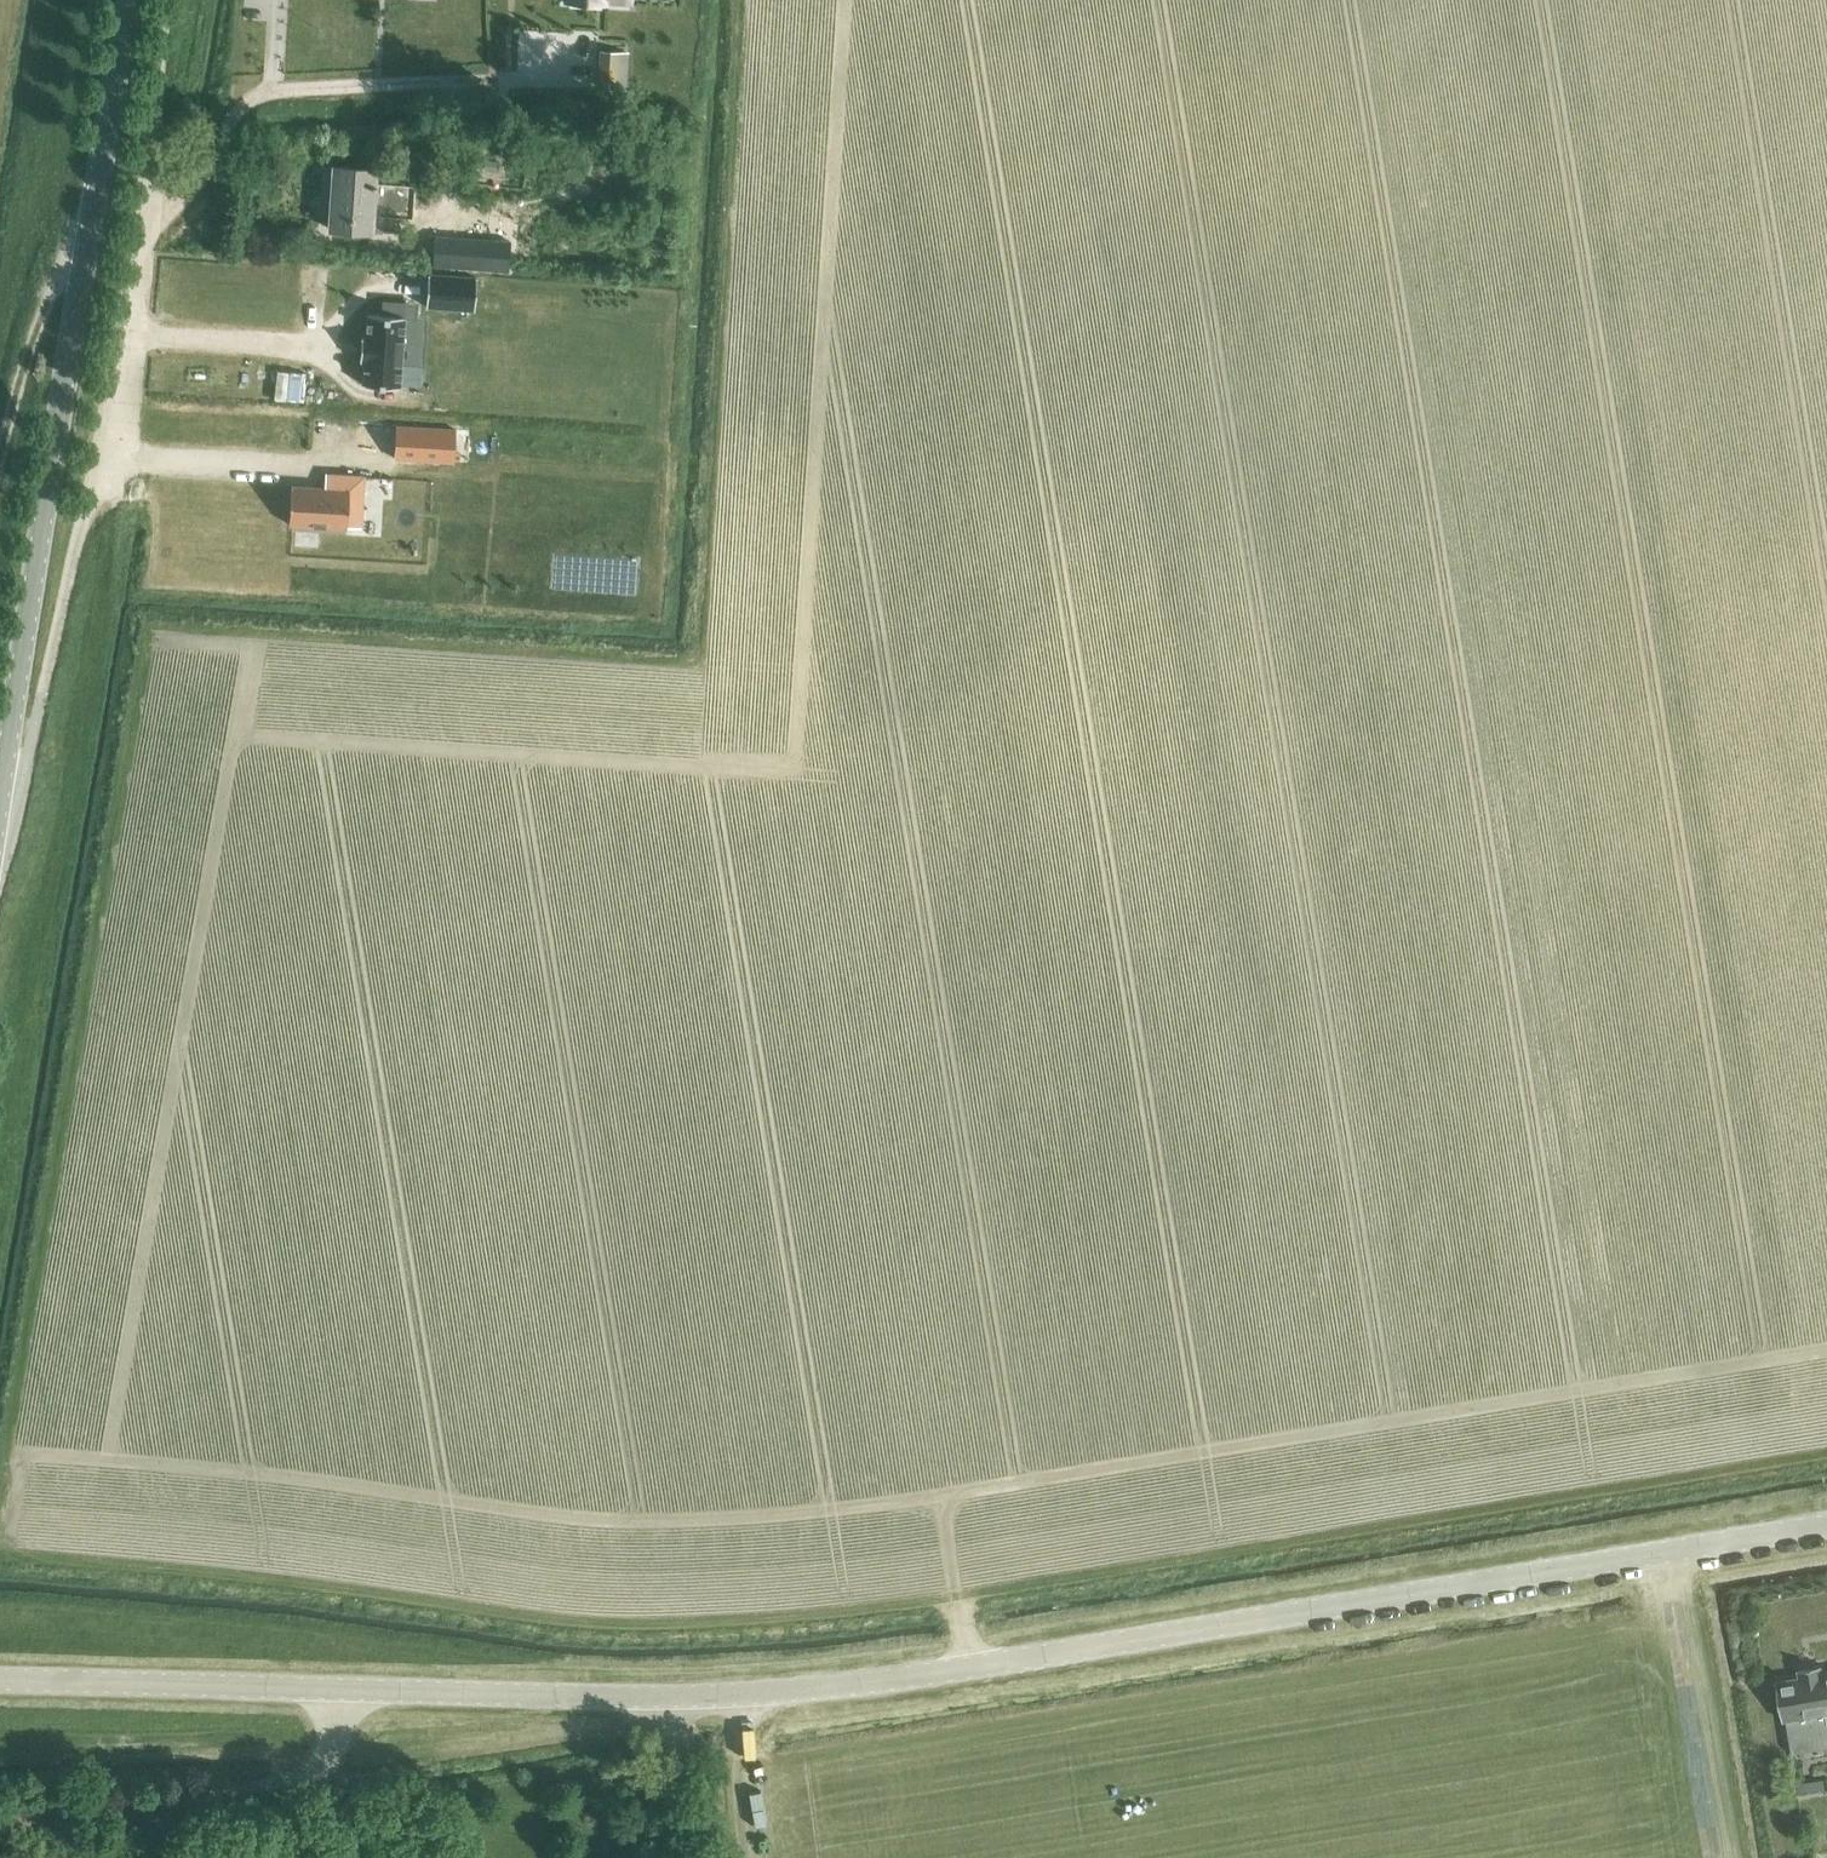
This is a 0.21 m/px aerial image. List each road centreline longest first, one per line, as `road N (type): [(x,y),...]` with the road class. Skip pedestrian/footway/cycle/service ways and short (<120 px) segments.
road 1 (tertiary): [(0,1679),(622,1696),(860,1684),(1826,1526)]
road 2 (tertiary): [(0,793),(128,0)]
road 3 (track): [(0,1743),(334,1732)]
road 4 (track): [(0,453),(40,317),(93,208)]

